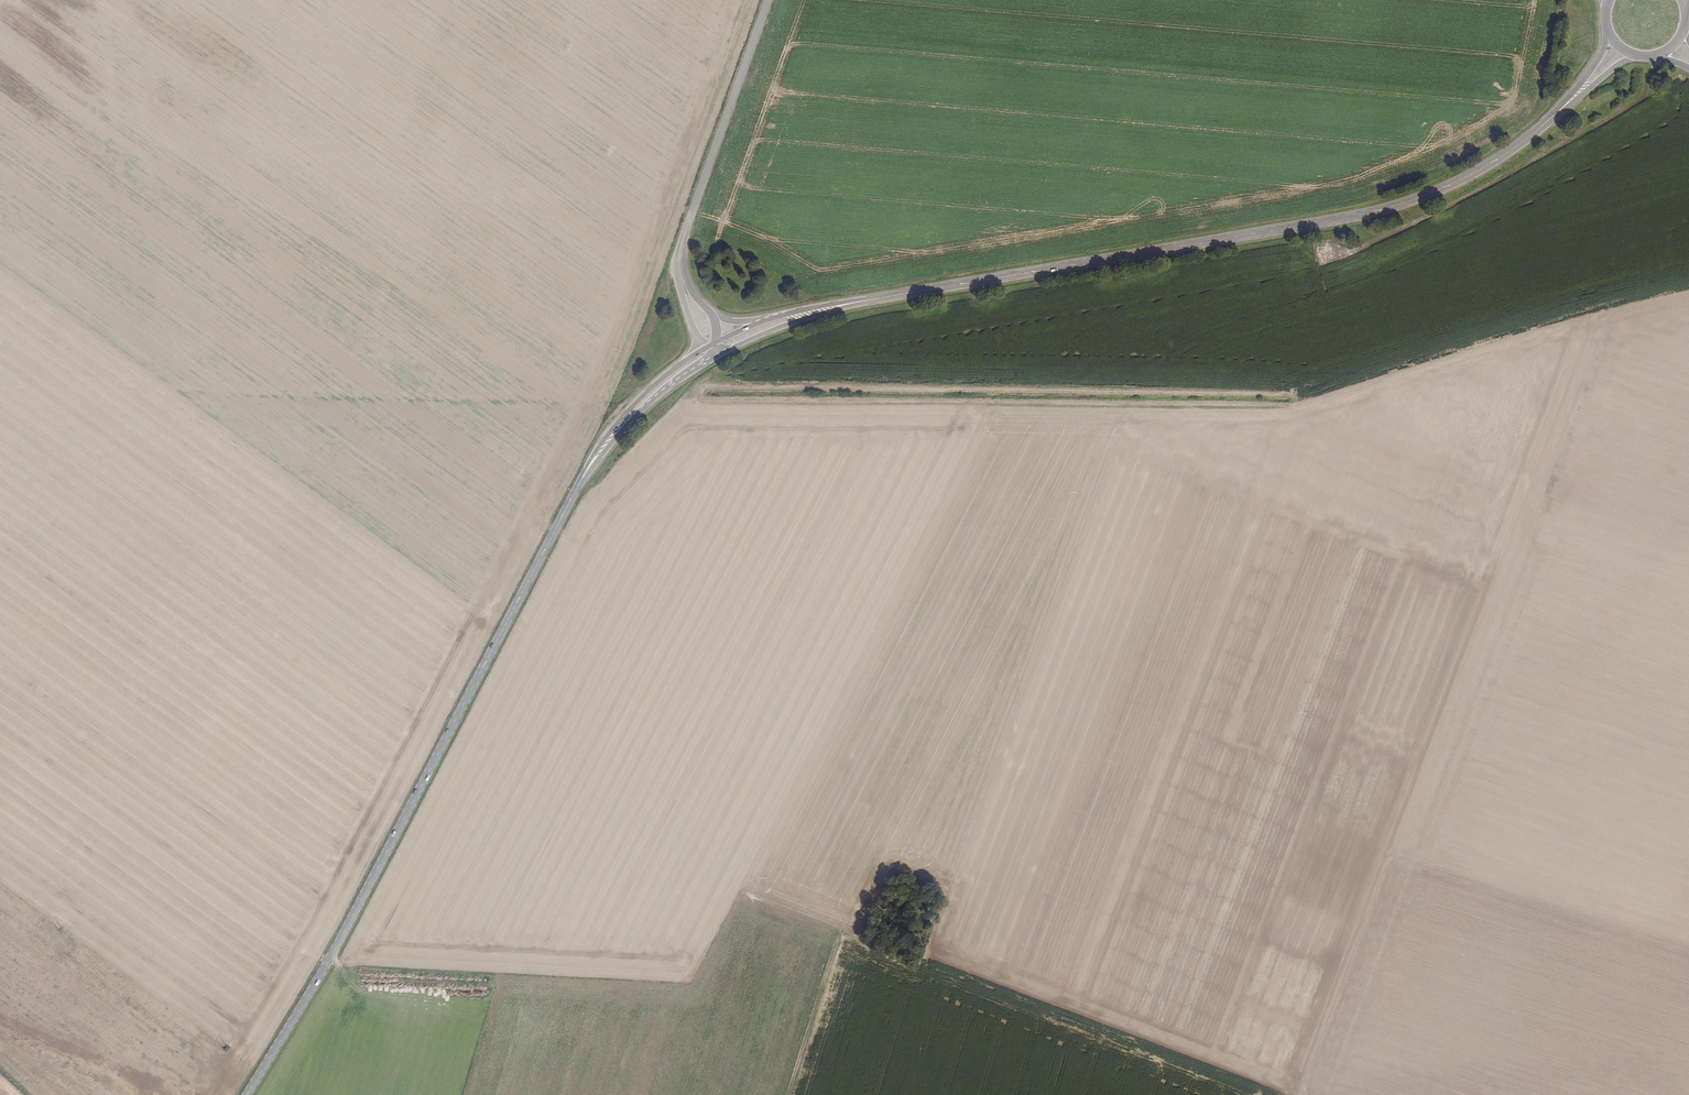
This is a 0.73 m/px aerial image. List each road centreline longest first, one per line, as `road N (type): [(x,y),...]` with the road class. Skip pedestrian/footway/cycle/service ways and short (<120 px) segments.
road 1 (secondary): [(246,1094),(326,965),(584,476)]
road 2 (secondary): [(942,287),(1385,208),(1457,181),(1548,119)]
road 3 (unclassified): [(766,0),(679,266)]
road 4 (secondary): [(715,356),(812,317),(942,287)]
road 5 (secondary): [(584,476),(634,417),(715,356)]
road 6 (secondary): [(702,349),(623,415),(584,476)]
road 7 (secondary): [(942,287),(782,315)]

